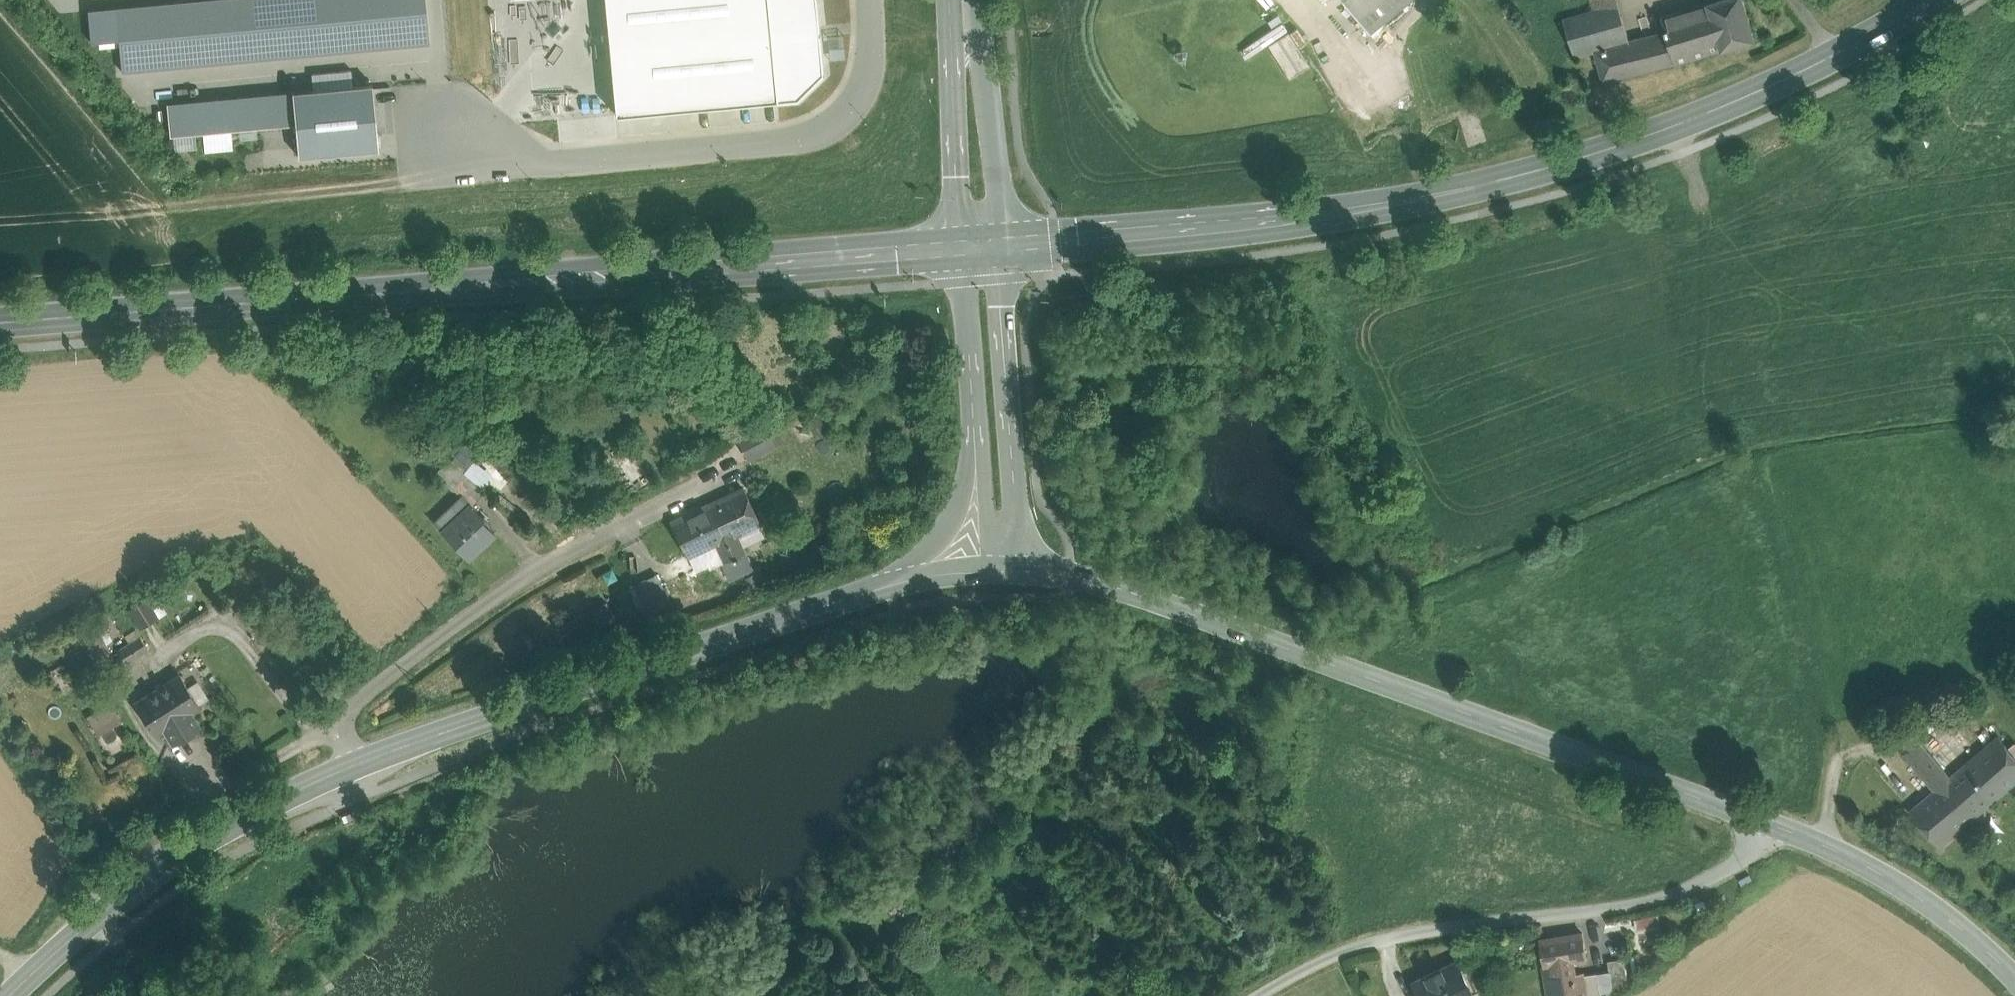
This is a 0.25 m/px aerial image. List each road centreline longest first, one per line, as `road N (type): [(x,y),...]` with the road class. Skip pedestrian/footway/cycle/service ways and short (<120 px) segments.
road 1 (secondary): [(8,995),(145,879),(296,789),(414,741),(883,586)]
road 2 (primary): [(997,246),(1259,223),(1503,179),(1724,106),(1930,0)]
road 3 (primary): [(0,323),(961,249)]
road 4 (secondary): [(1784,826),(1702,789),(1113,582),(1017,569)]
road 5 (unclassified): [(1784,826),(1732,874),(1701,891),(1614,913),(1405,934),(1330,954),(1256,995)]
road 6 (unclassified): [(871,0),(864,85),(846,114),(820,131),(550,162),(508,158),(450,127)]
road 7 (secondary): [(1017,569),(997,246)]
road 8 (secondary): [(2014,969),(1958,915),(1784,826)]
road 9 (secondary): [(958,0),(961,249)]
road 10 (secondary): [(997,246),(982,42),(969,0)]
road 11 (secondary): [(973,410),(959,498),(944,528),(883,586)]
road 12 (secondary): [(961,249),(973,410)]
road 13 (secondary): [(973,410),(983,455),(986,569)]

